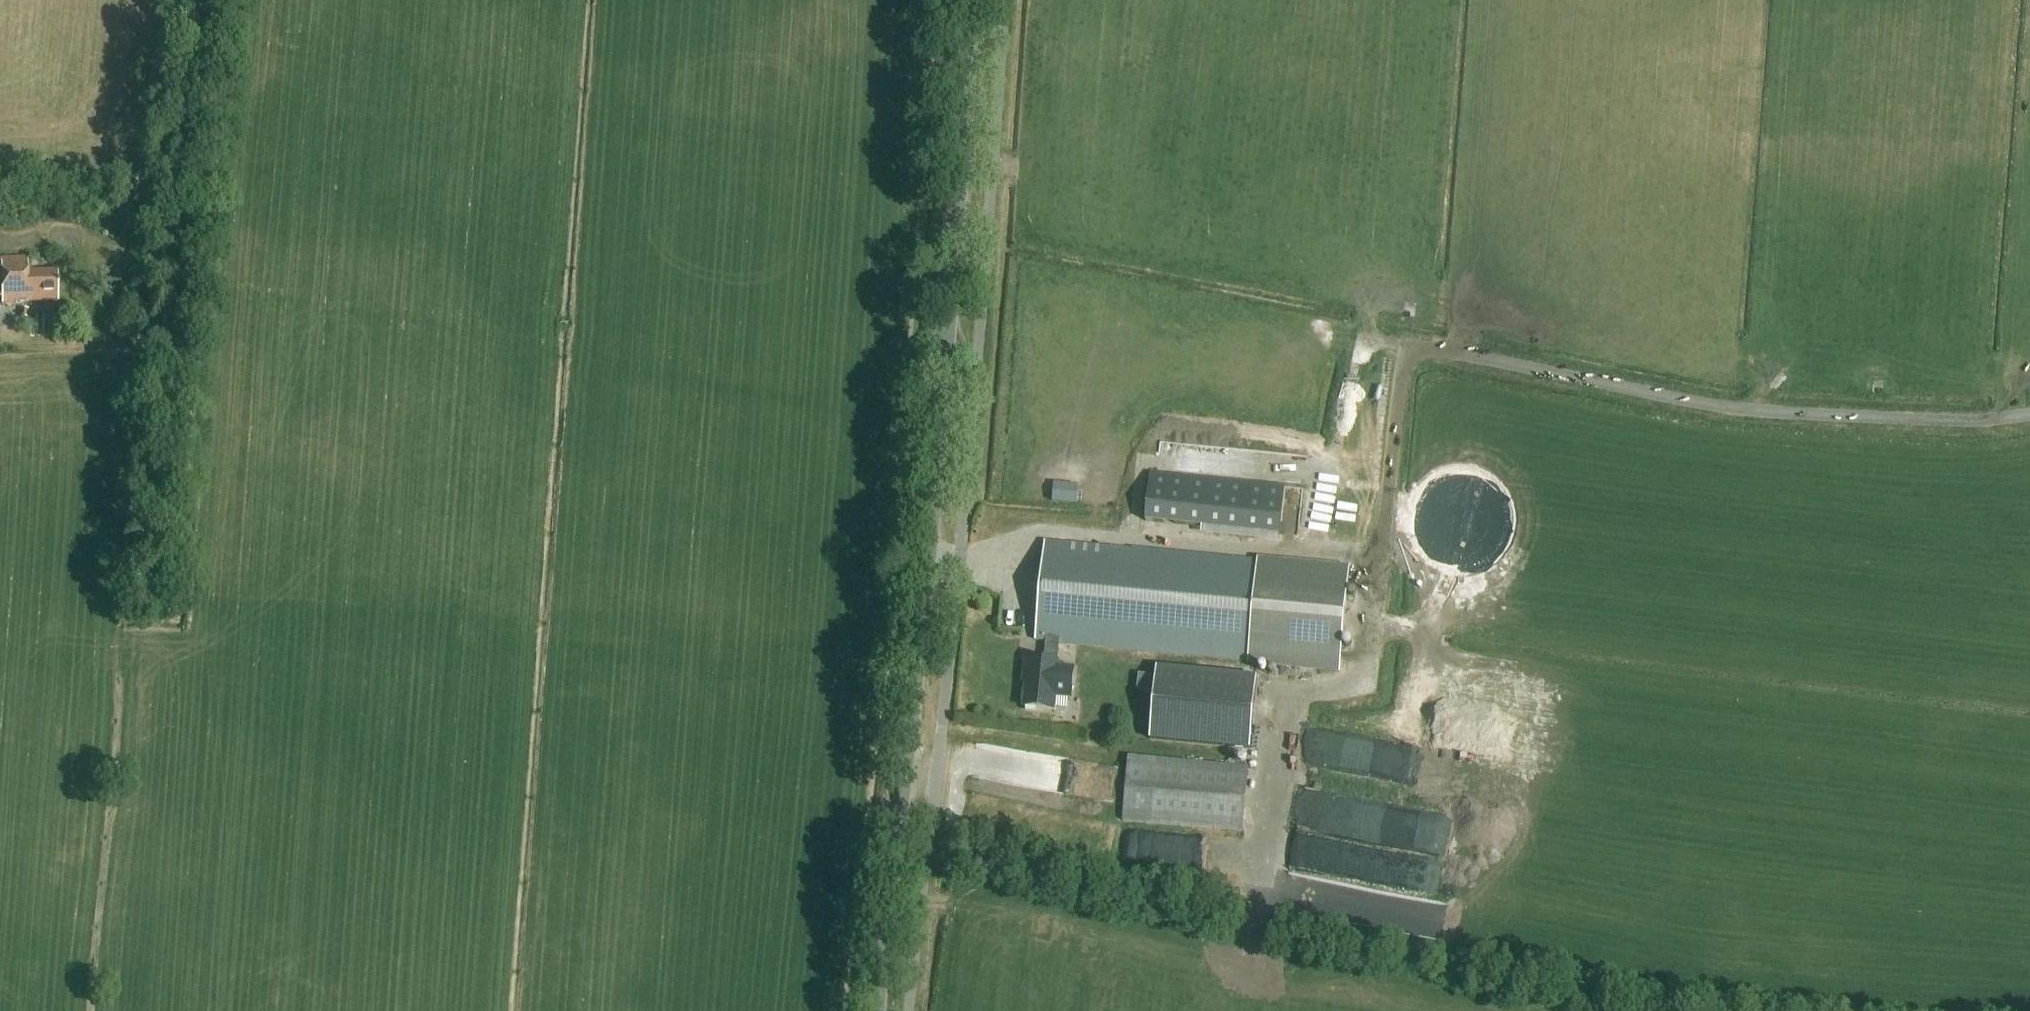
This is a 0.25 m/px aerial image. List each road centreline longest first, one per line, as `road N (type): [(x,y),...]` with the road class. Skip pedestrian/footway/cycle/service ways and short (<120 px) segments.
road 1 (tertiary): [(877,1010),(929,491),(966,0)]
road 2 (unclassified): [(183,190),(199,0)]

